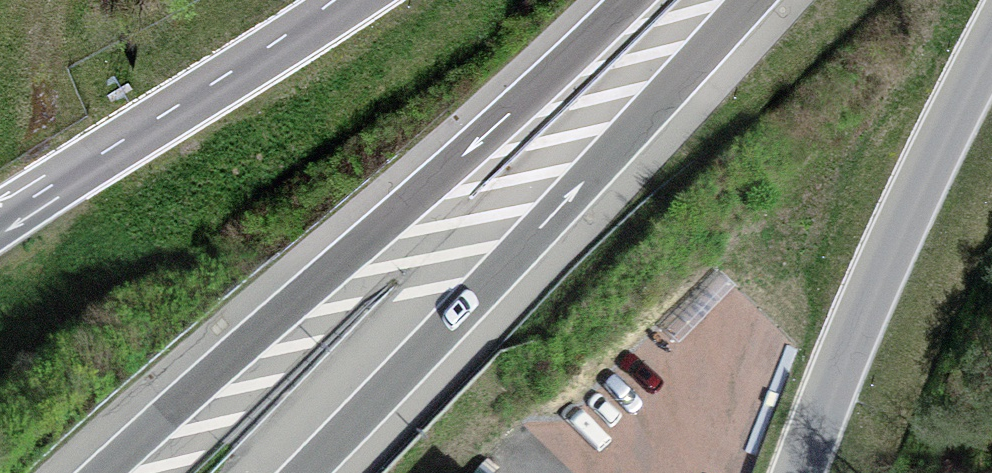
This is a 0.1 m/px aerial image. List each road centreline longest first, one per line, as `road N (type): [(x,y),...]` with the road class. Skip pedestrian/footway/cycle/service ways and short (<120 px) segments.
road 1 (trunk): [(636,0),(541,93),(105,472)]
road 2 (trunk): [(305,472),(755,0)]
road 3 (trunk): [(800,472),(886,267),(991,65)]
road 4 (trunk): [(361,0),(154,134)]
road 5 (primary): [(154,134),(0,224)]

